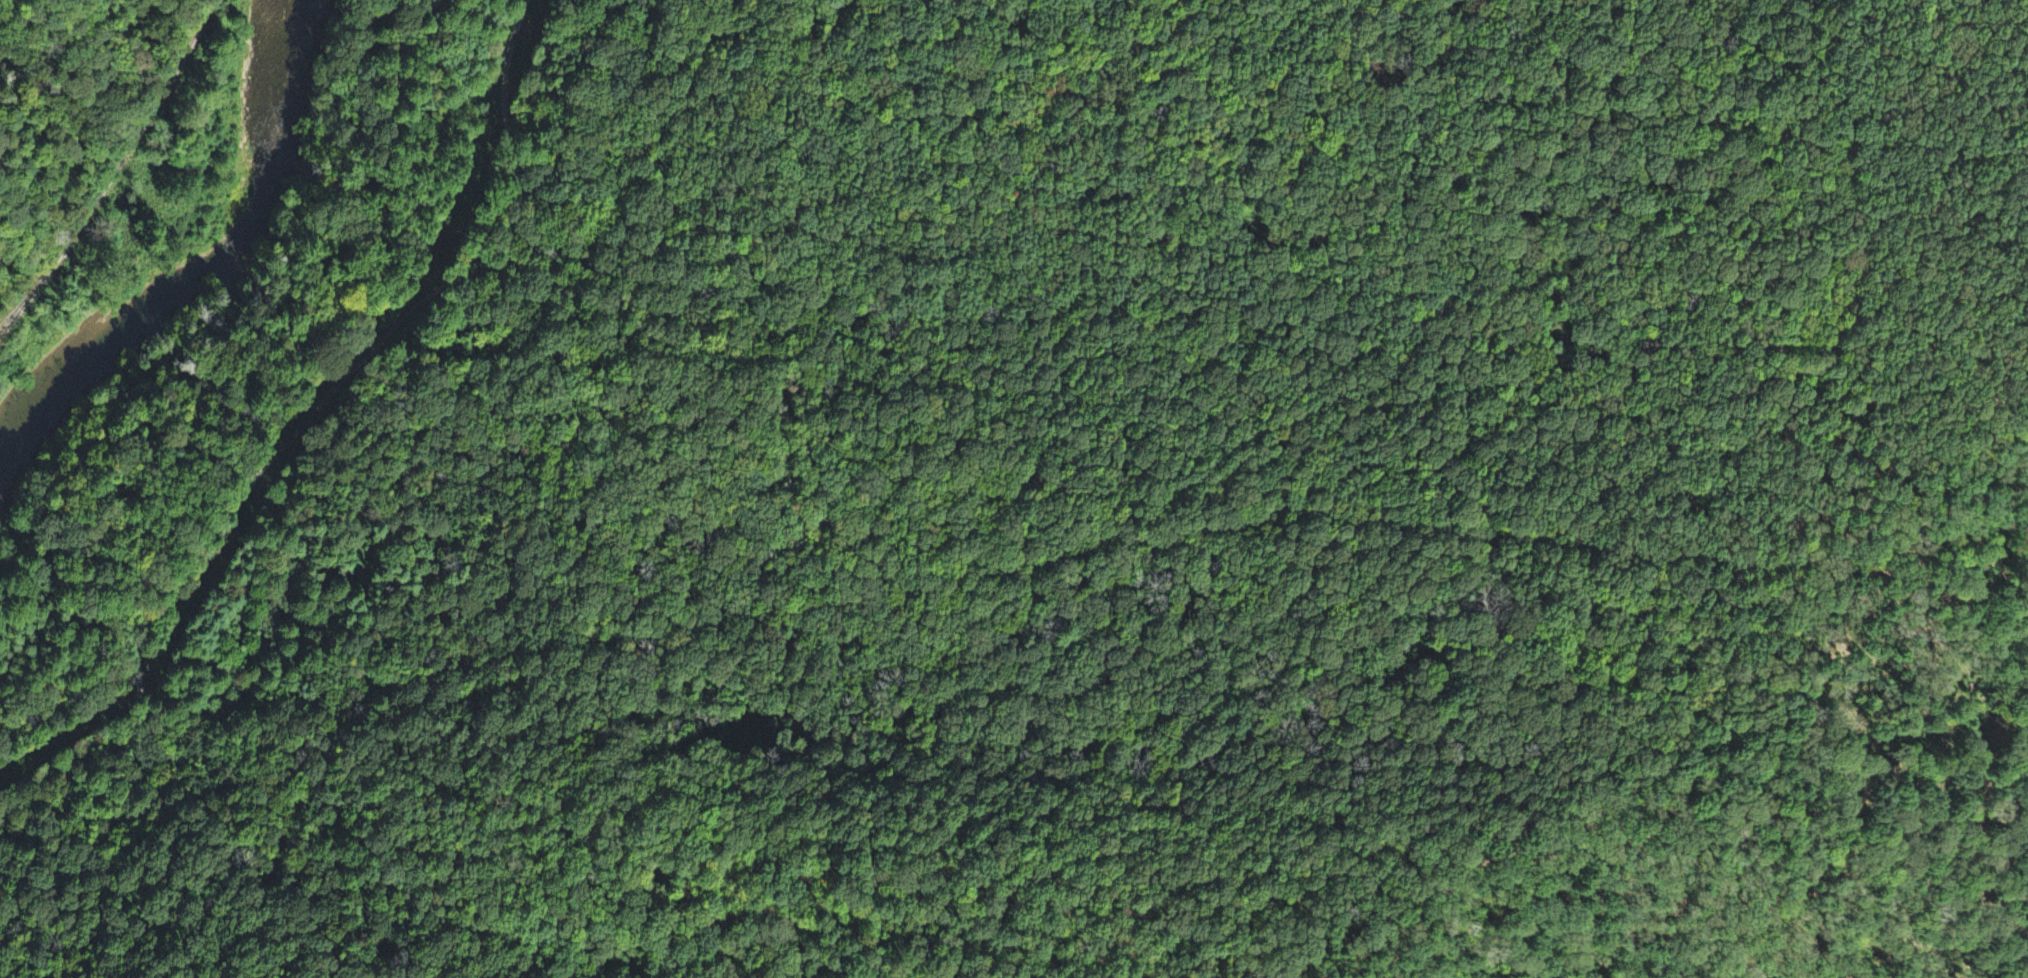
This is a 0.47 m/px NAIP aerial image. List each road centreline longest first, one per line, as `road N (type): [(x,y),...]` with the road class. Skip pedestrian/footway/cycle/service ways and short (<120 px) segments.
road 1 (residential): [(0,962),(71,874),(71,798),(126,645),(194,560)]

